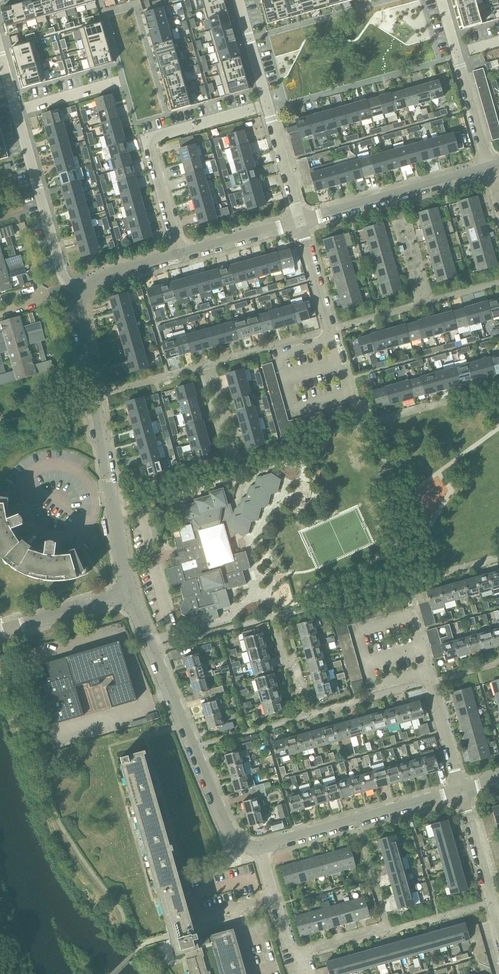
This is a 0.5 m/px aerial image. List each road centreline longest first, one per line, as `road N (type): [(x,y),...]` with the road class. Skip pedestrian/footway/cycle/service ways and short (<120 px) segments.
road 1 (unclassified): [(129,593),(85,292)]
road 2 (unclassified): [(260,848),(238,842),(226,826),(129,593)]
road 3 (residential): [(180,256),(150,141),(268,105)]
road 4 (unclassified): [(461,791),(260,848)]
road 5 (unclassified): [(300,222),(489,169)]
road 6 (residential): [(69,284),(17,111)]
road 7 (unclassified): [(0,632),(129,593)]
road 8 (residential): [(494,913),(461,791)]
road 9 (unclassified): [(180,256),(300,222)]
road 10 (residential): [(461,791),(427,671)]
road 11 (residential): [(334,340),(300,222)]
road 12 (residential): [(300,222),(268,105)]
road 13 (residential): [(489,169),(456,53)]

